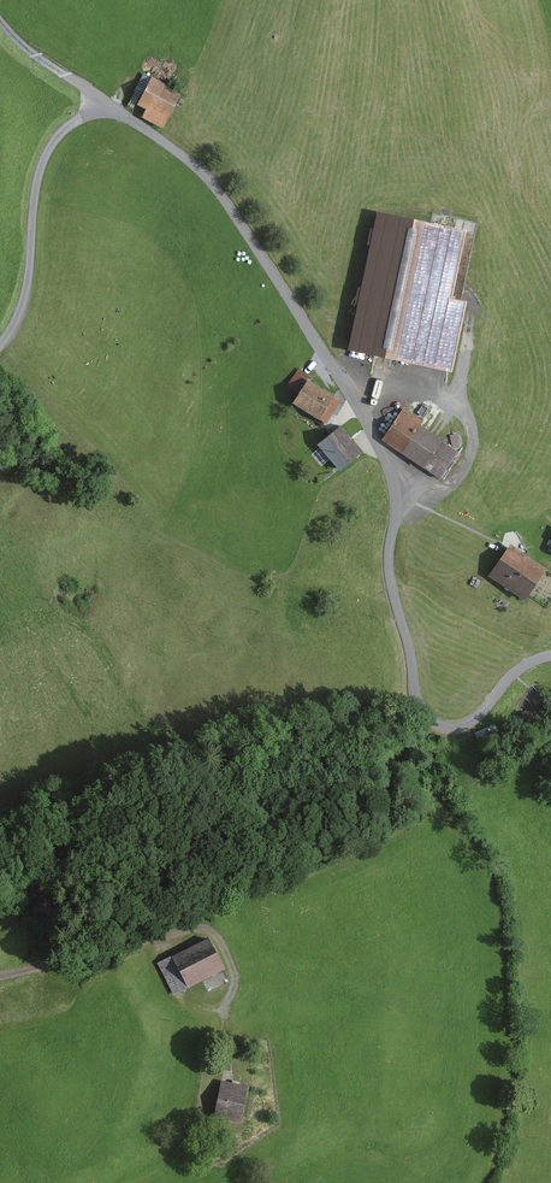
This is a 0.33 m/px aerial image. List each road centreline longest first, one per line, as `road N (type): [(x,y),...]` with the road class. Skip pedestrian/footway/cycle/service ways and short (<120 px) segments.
road 1 (unclassified): [(550,656),(514,675),(481,715),(457,729),(419,711),(390,567),(397,474),(208,178),(123,115),(86,116),(50,146),(36,189),(31,280),(0,352)]
road 2 (track): [(0,976),(189,924),(214,933),(232,968),(222,1061)]
road 3 (track): [(104,113),(0,21)]

